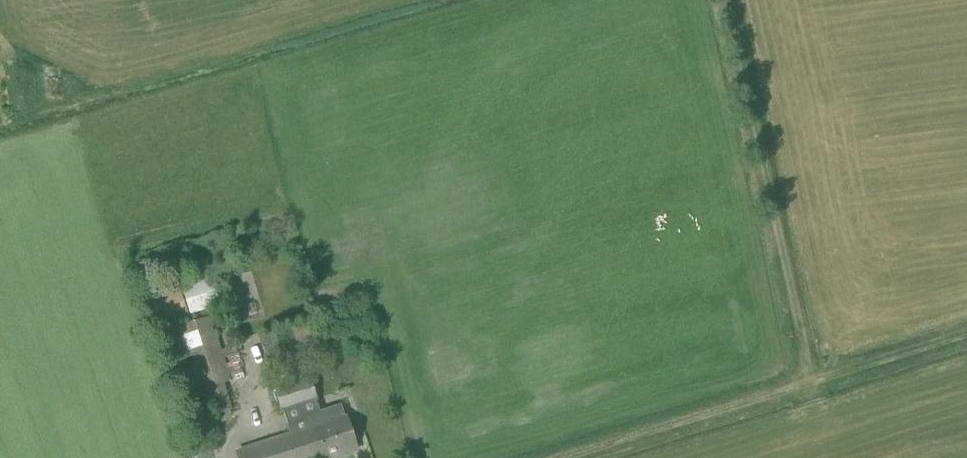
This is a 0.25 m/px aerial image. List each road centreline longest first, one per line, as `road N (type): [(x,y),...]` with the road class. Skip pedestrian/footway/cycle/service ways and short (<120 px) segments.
road 1 (track): [(720,0),(804,385)]
road 2 (track): [(804,385),(569,457)]
road 3 (track): [(966,334),(804,385)]

